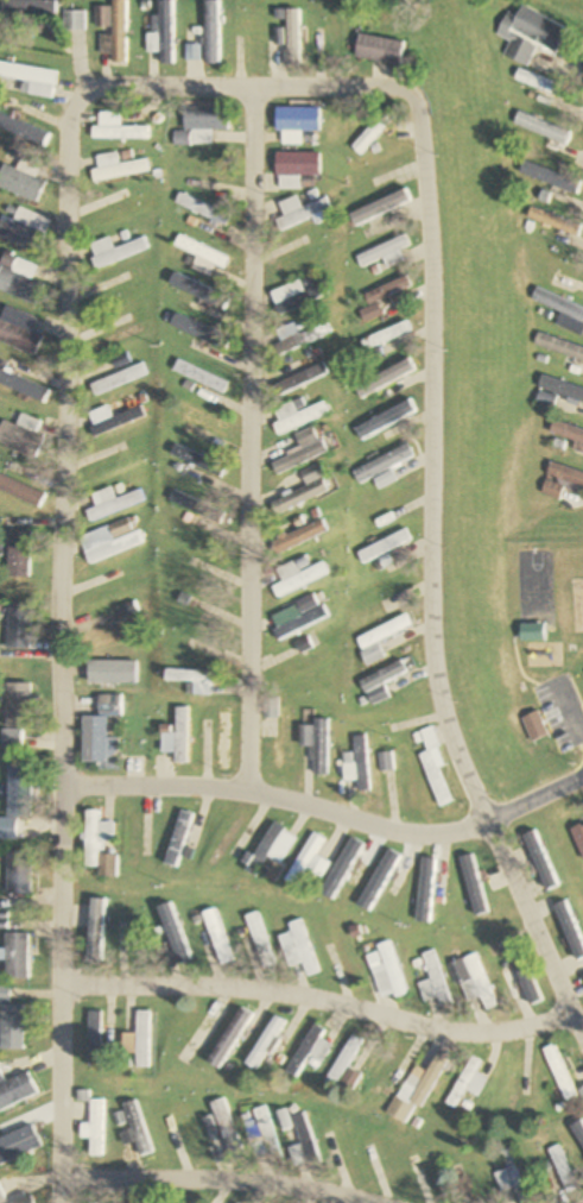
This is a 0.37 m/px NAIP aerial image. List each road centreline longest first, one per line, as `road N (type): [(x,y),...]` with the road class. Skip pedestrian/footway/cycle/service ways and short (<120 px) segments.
road 1 (residential): [(65,1202),(69,105),(97,88)]
road 2 (residential): [(486,820),(443,738),(432,666),(430,273),(420,112),(400,89)]
road 3 (residential): [(246,791),(252,90)]
road 4 (residential): [(572,1018),(507,1033),(205,983),(69,984)]
road 5 (residential): [(70,787),(246,791),(418,834),(486,820)]
road 6 (residential): [(97,88),(400,89)]
road 7 (residential): [(63,1177),(237,1182),(348,1202)]
road 8 (residential): [(582,1042),(486,820)]

